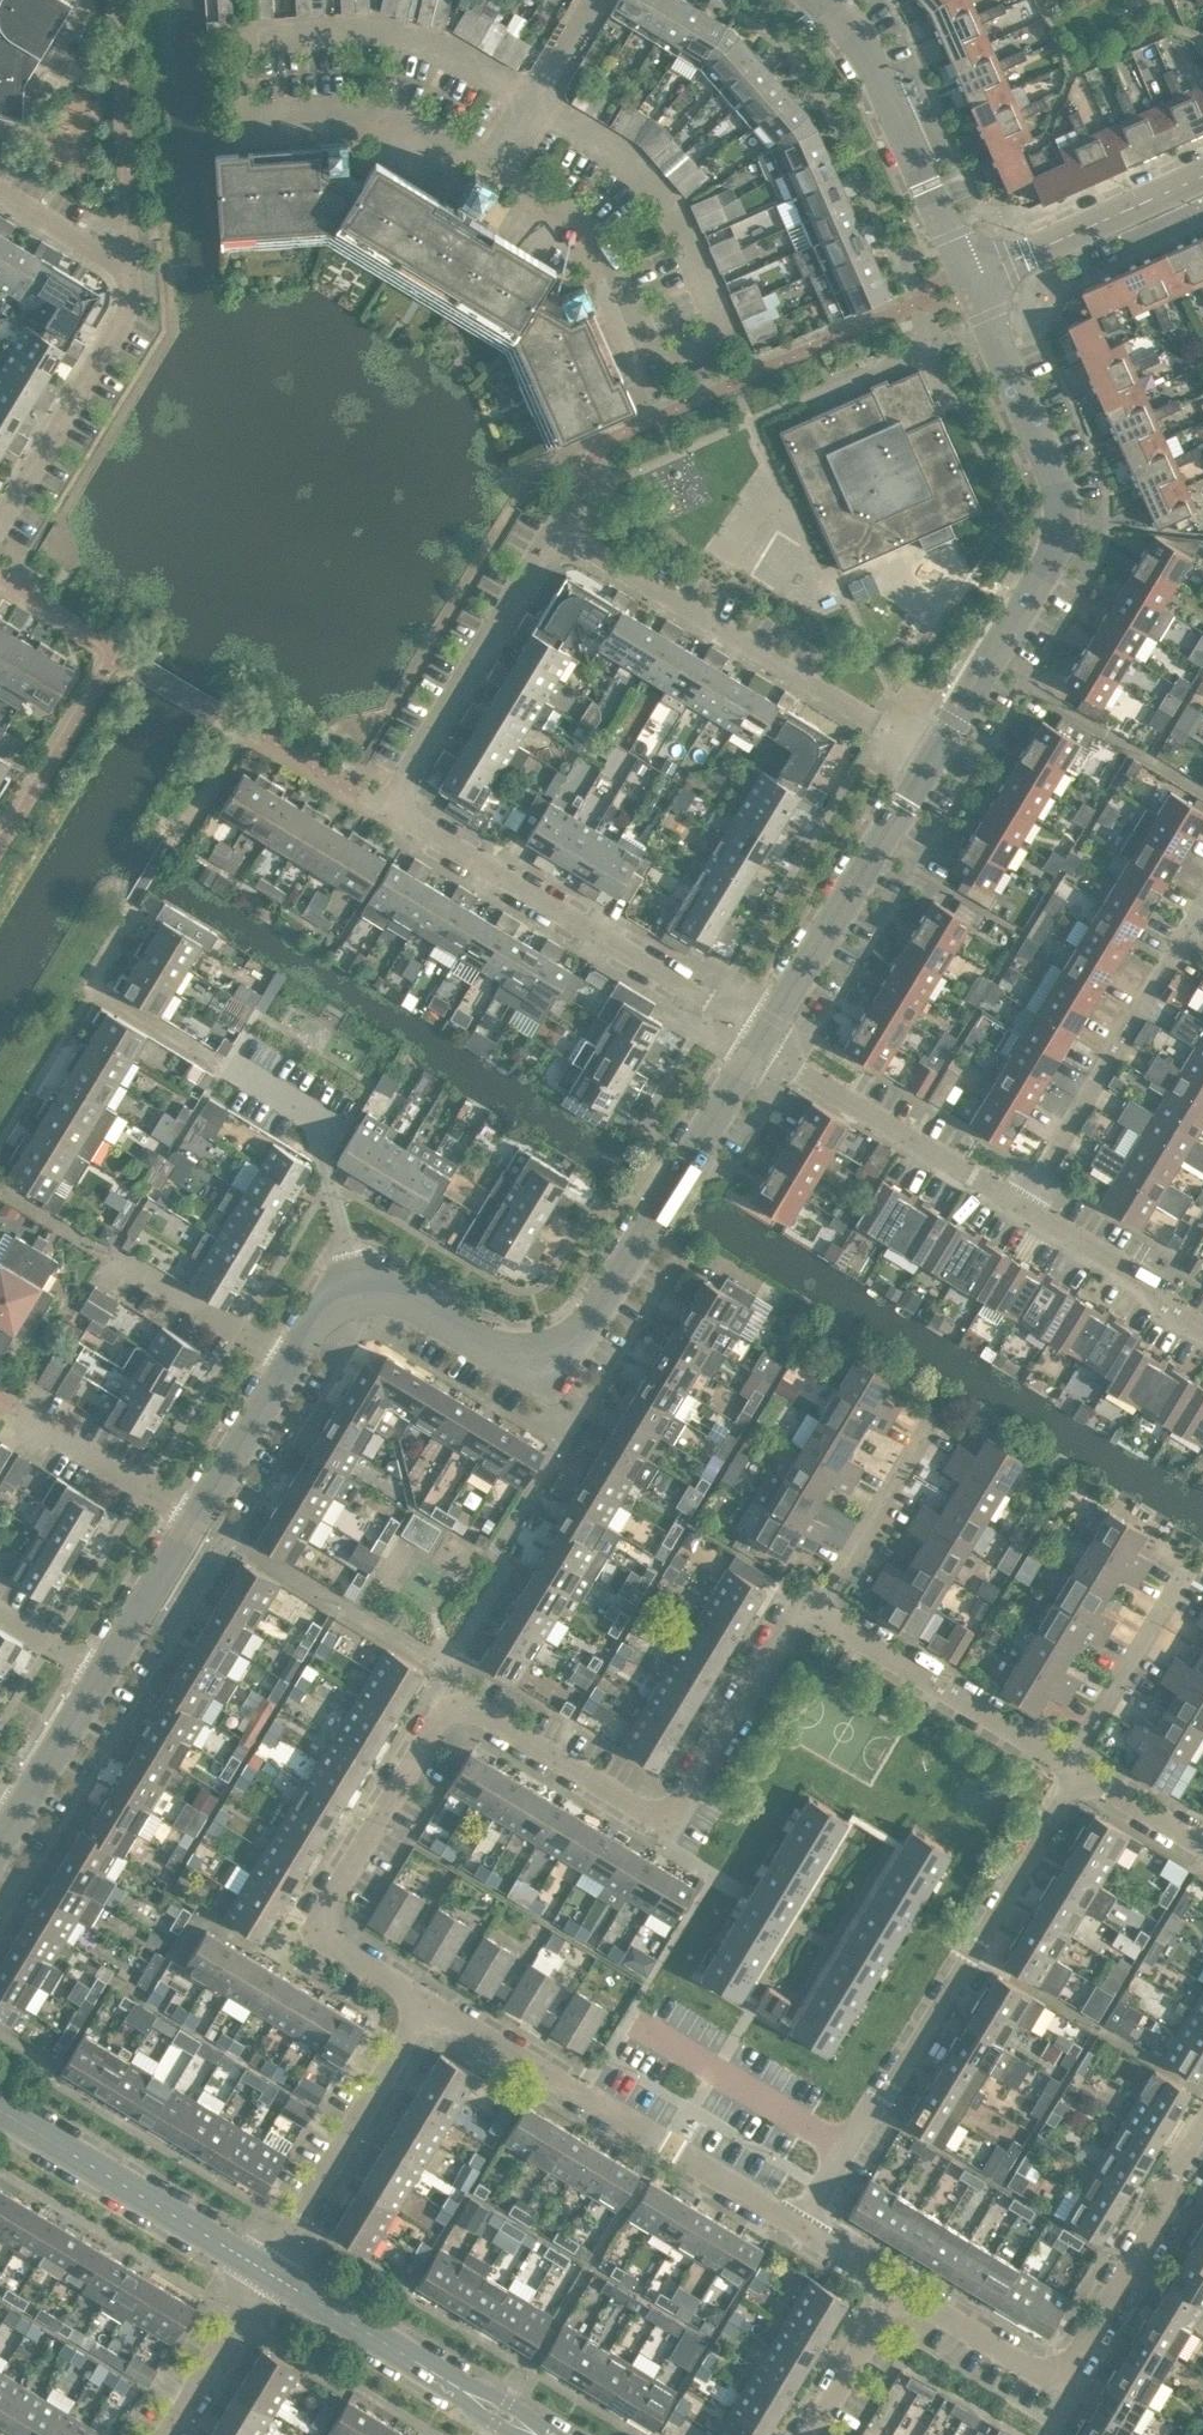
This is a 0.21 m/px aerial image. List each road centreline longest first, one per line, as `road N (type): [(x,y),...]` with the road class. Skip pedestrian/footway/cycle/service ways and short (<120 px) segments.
road 1 (tertiary): [(0,1849),(322,1306),(358,1287),(404,1291),(501,1346),(545,1353),(588,1330),(761,1040)]
road 2 (residential): [(432,1998),(325,1933),(336,1890),(449,1707),(461,1703),(636,1806),(664,1804),(689,1794),(794,1613),(821,1609)]
road 3 (residential): [(761,1040),(387,806),(558,535)]
road 4 (residential): [(495,163),(601,257),(648,363),(721,327),(672,199),(539,95)]
road 5 (residential): [(539,95),(434,48),(371,32),(243,40),(247,116),(377,111),(495,163)]
road 6 (tertiary): [(930,760),(1056,548),(1062,524),(1055,469),(969,279)]
road 7 (residential): [(799,2225),(1084,1773)]
road 8 (residential): [(900,2288),(1036,2368),(1080,2353),(1134,2265),(1202,2124)]
road 9 (residential): [(0,527),(131,314),(131,268),(0,190)]
road 10 (residential): [(930,760),(558,535)]
road 11 (residential): [(799,2225),(432,1998)]
road 12 (tertiary): [(761,1040),(930,760)]
road 13 (residential): [(265,2272),(432,1998)]
road 14 (tertiary): [(969,279),(874,62),(821,0)]
road 15 (residential): [(1027,1205),(1176,955),(1202,947)]
road 16 (tertiary): [(538,2434),(265,2272)]
road 17 (residential): [(1027,1205),(795,1070),(761,1040)]
road 18 (tertiary): [(265,2272),(0,2110)]
road 19 (residential): [(1069,1764),(821,1609)]
road 20 (tertiary): [(969,279),(1202,175)]
road 21 (residential): [(1069,1764),(1187,1570)]
road 22 (residential): [(821,1609),(931,1415)]
road 23 (residential): [(1202,1329),(1170,1311),(1157,1285),(1027,1205)]
road 24 (residential): [(168,2434),(265,2272)]
road 25 (residential): [(811,2434),(900,2288)]
road 26 (residential): [(1202,1845),(1084,1773)]

